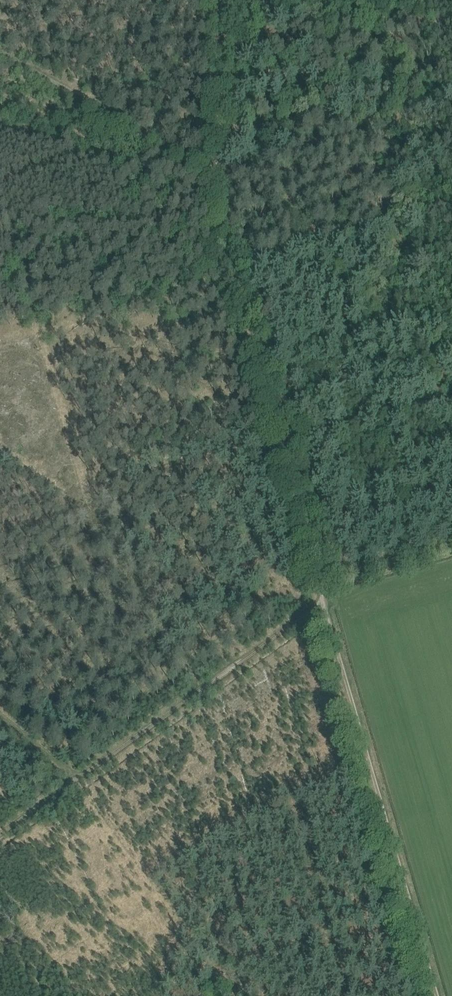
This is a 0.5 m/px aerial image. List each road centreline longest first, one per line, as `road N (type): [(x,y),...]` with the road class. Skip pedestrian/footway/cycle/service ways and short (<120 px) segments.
road 1 (track): [(0,829),(321,600),(319,549),(238,288),(219,179),(220,0)]
road 2 (track): [(321,600),(437,995)]
road 3 (track): [(284,446),(451,400)]

